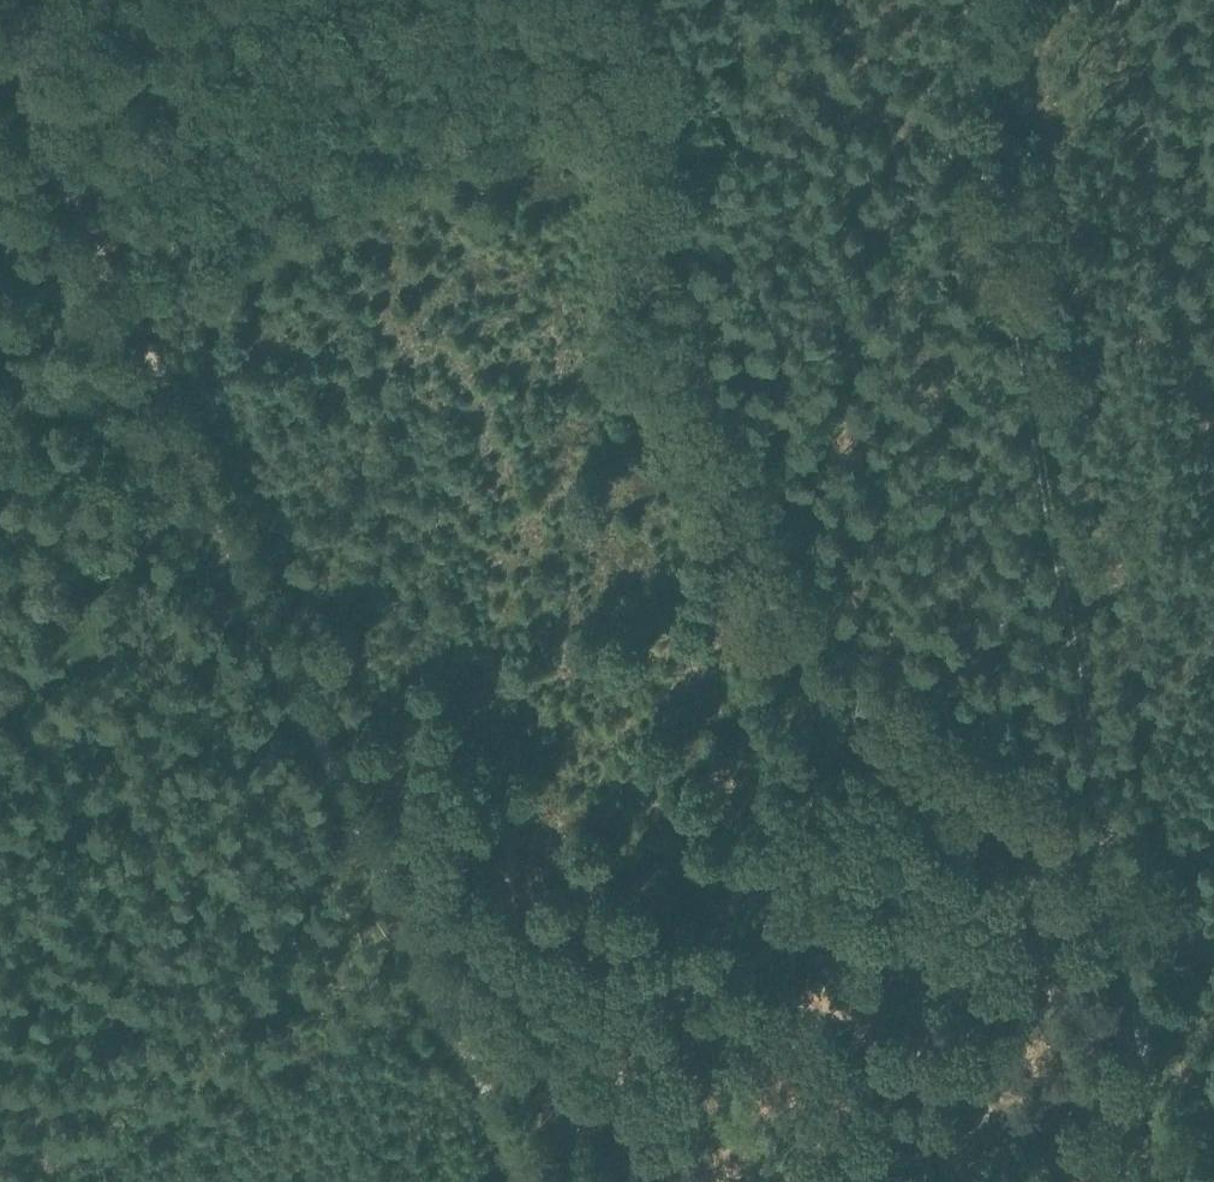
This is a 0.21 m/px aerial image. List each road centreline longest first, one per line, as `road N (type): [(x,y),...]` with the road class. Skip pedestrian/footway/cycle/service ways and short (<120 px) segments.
road 1 (track): [(0,47),(141,327),(437,989),(538,1181)]

